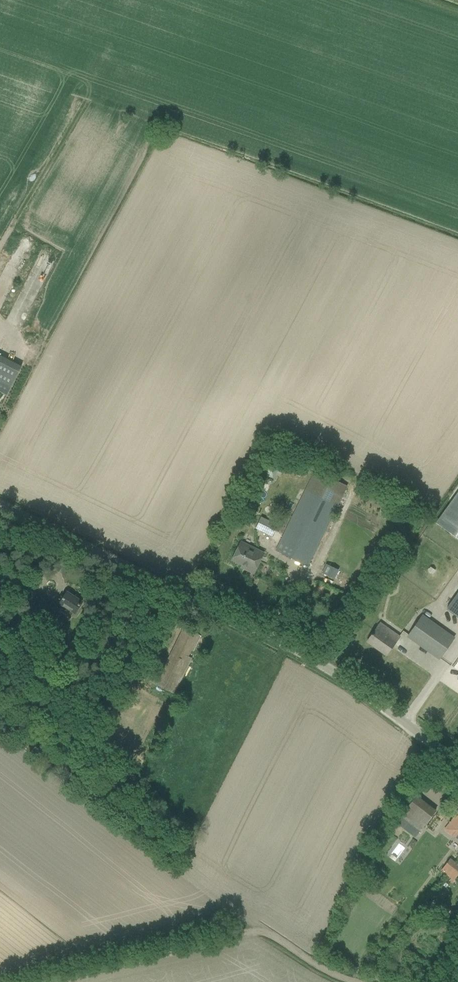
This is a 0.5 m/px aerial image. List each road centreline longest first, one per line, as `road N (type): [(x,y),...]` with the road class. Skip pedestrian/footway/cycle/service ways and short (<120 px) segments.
road 1 (unclassified): [(457,757),(334,662),(0,496)]
road 2 (track): [(39,981),(257,931),(358,981)]

